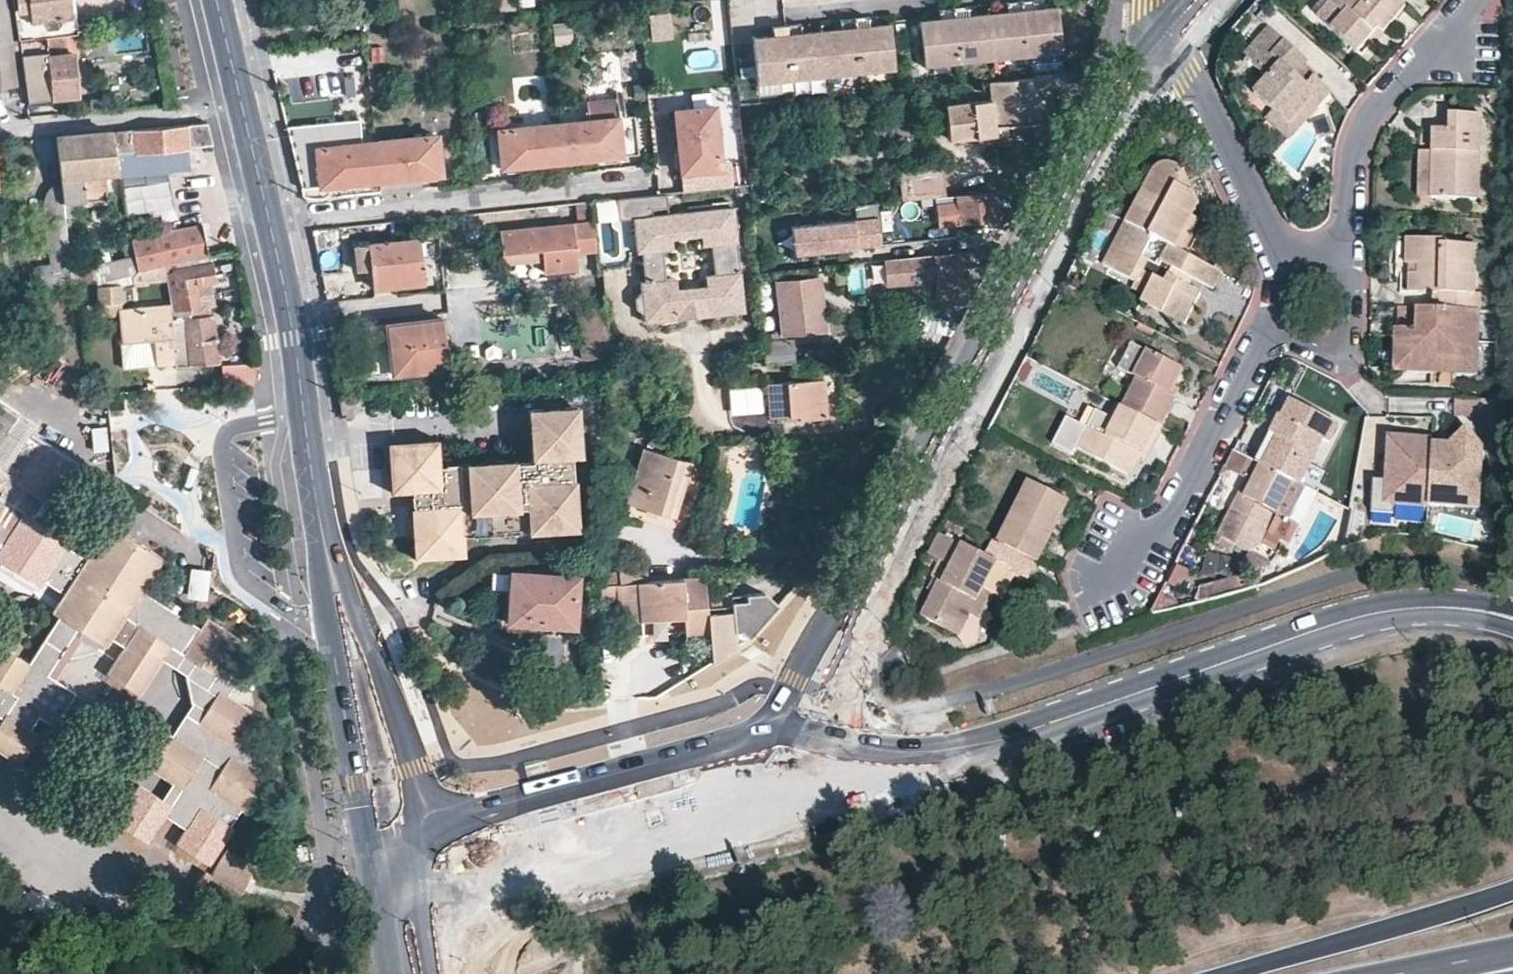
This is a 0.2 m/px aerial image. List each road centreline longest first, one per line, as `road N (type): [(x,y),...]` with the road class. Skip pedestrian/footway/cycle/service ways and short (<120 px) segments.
road 1 (secondary): [(792,735),(888,511),(1109,113),(1161,45)]
road 2 (primary): [(1506,612),(1432,604),(1383,610),(958,748)]
road 3 (secondary): [(350,634),(265,220)]
road 4 (residential): [(645,179),(289,208),(265,220)]
road 5 (primary): [(792,735),(742,737),(634,762),(422,831)]
road 6 (residential): [(1118,569),(1133,542),(1178,508),(1276,321),(1283,257)]
road 7 (primary): [(433,907),(730,818)]
road 8 (residential): [(1283,257),(1335,254),(1345,243),(1364,133),(1449,43)]
road 9 (secondary): [(1512,889),(1224,973)]
road 10 (residential): [(1283,257),(1208,99),(1161,45)]
road 11 (residential): [(0,129),(241,104)]
road 12 (primary): [(730,818),(958,748)]
road 13 (secondary): [(350,634),(342,667),(373,846)]
road 14 (secondary): [(422,831),(403,738),(370,651),(350,634)]
road 15 (primary): [(958,748),(902,755),(792,735)]
road 16 (secondary): [(1512,948),(1381,973)]
road 17 (primary): [(373,846),(400,973)]

